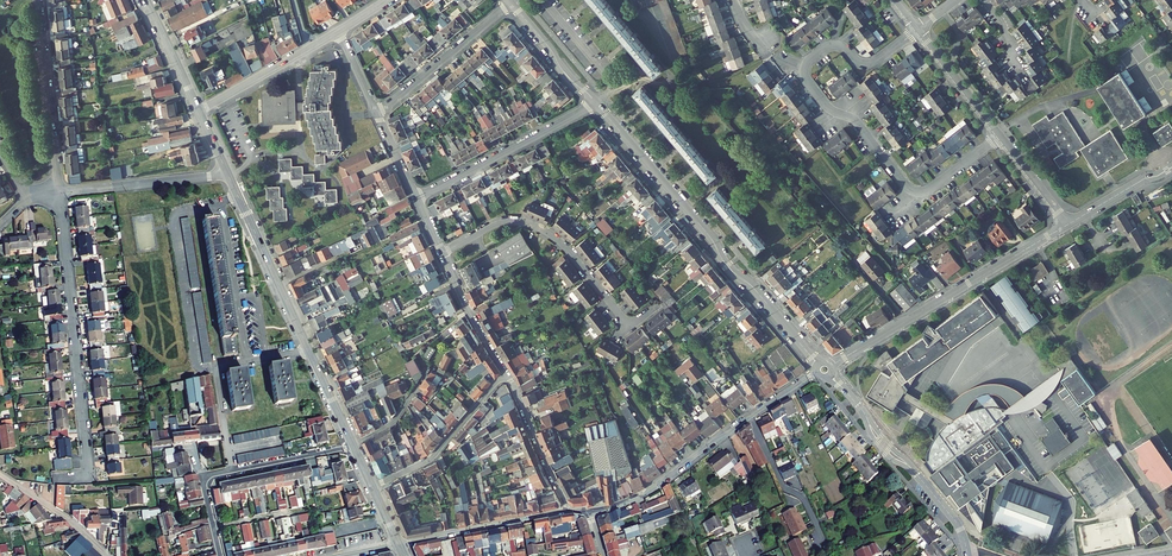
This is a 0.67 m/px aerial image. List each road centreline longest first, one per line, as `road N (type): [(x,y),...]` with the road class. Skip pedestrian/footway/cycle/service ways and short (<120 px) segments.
road 1 (residential): [(917,30),(870,64),(827,45),(807,62),(805,78),(915,192),(931,189),(1000,136)]
road 2 (residential): [(818,365),(597,103)]
road 3 (residential): [(59,193),(89,476),(63,479)]
road 4 (secondary): [(227,172),(353,444)]
road 5 (residential): [(1068,225),(831,366)]
road 6 (residential): [(629,328),(561,242),(529,224),(494,225),(444,255)]
road 7 (residential): [(597,103),(416,199)]
road 8 (residential): [(39,0),(59,193)]
road 9 (residential): [(589,512),(641,495),(749,416)]
road 10 (residential): [(505,373),(433,456),(372,487)]
road 11 (residential): [(398,544),(571,511)]
road 12 (residential): [(511,3),(377,113)]
road 13 (residential): [(59,193),(227,172)]
road 14 (residential): [(571,511),(505,373)]
road 15 (residential): [(749,416),(783,485),(806,504),(819,544)]
road 16 (residential): [(917,30),(1000,136)]
road 17 (residential): [(505,373),(444,255)]
road 18 (residential): [(0,475),(106,555)]
road 19 (residential): [(597,103),(511,3)]
road 20 (residential): [(353,444),(231,471)]
road 21 (residential): [(199,111),(308,50)]
road 22 (secondary): [(146,0),(199,111)]

